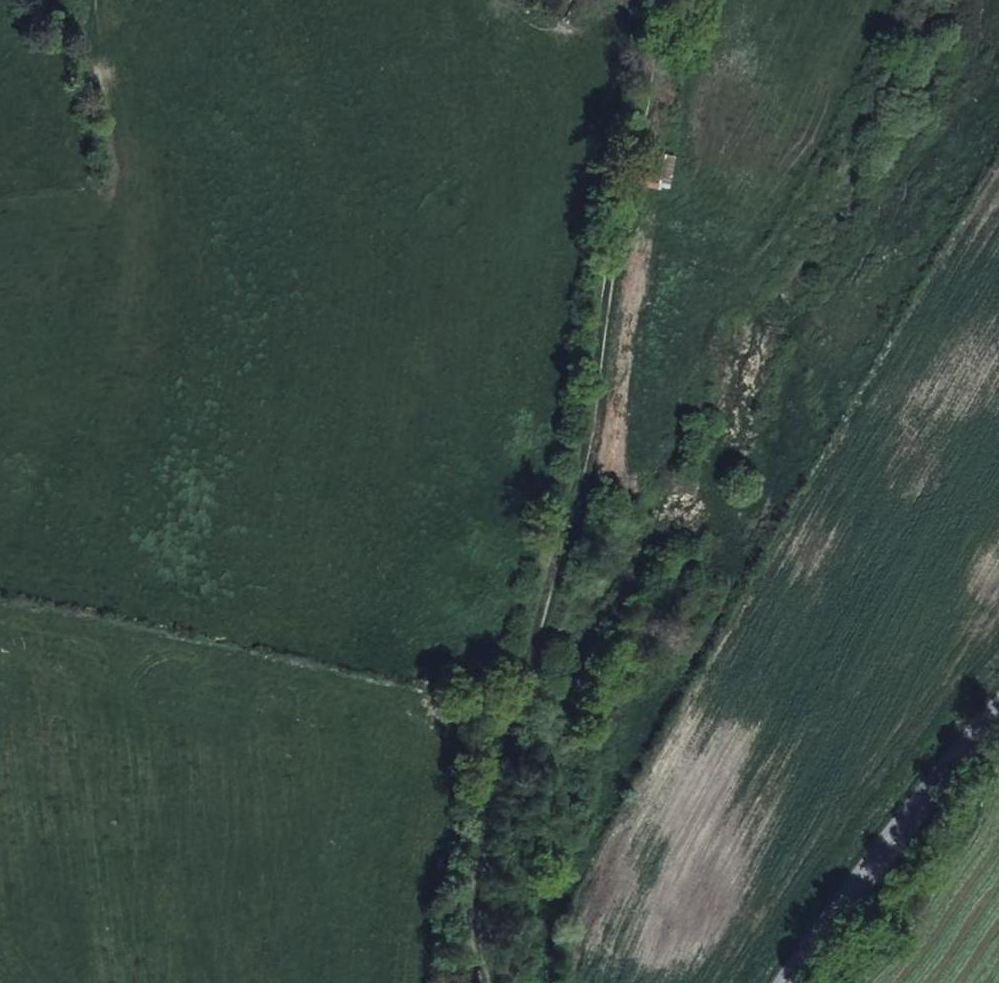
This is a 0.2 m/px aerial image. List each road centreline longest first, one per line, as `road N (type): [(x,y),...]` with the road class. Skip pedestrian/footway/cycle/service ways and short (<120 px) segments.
road 1 (unclassified): [(998,713),(779,982)]

